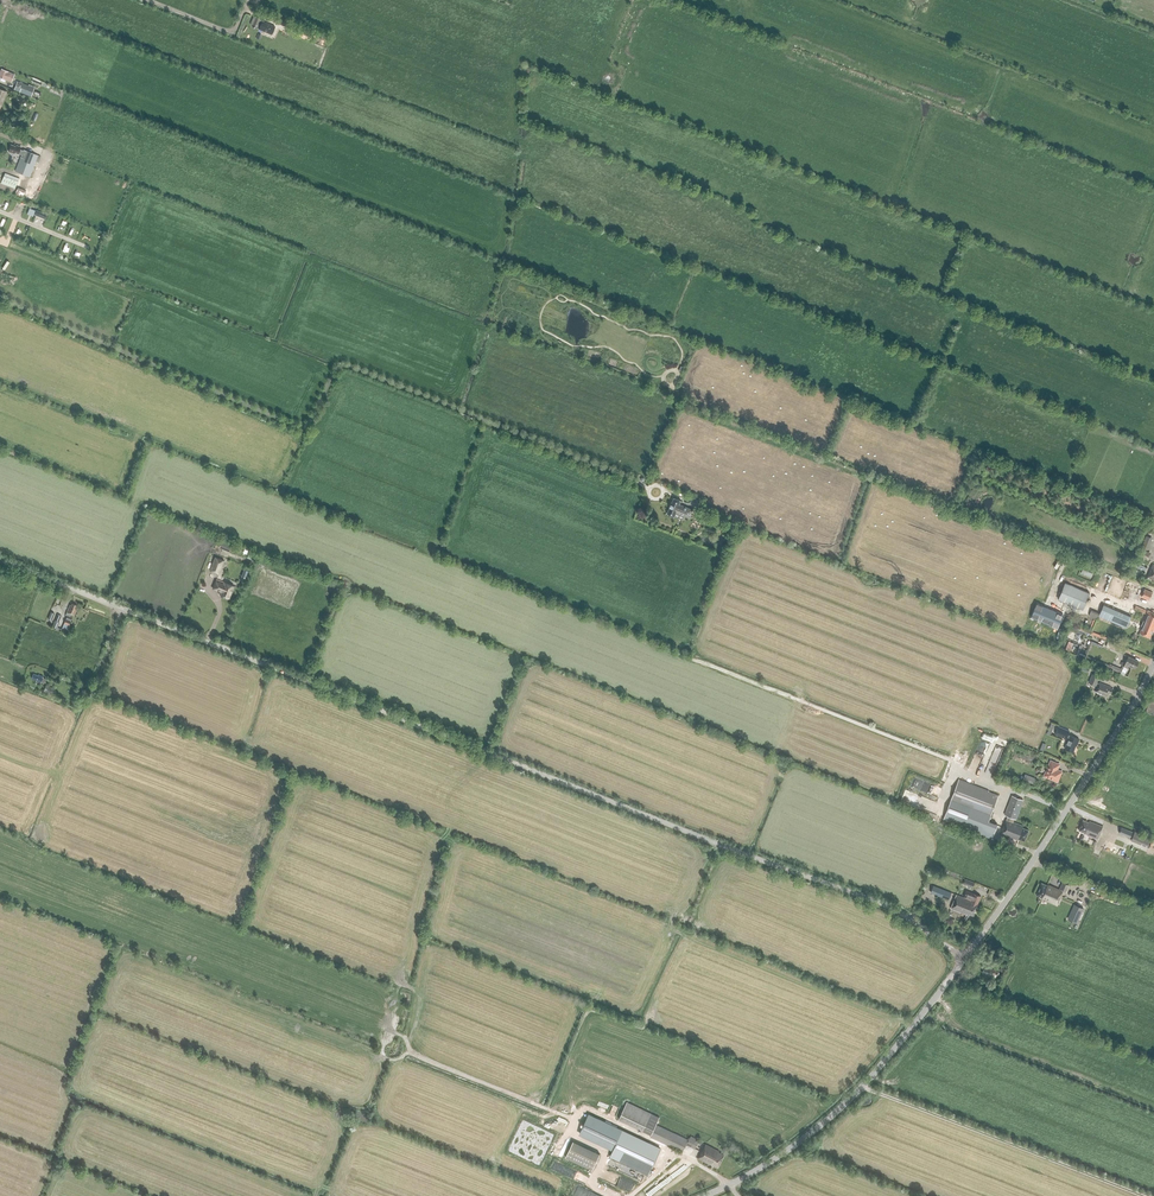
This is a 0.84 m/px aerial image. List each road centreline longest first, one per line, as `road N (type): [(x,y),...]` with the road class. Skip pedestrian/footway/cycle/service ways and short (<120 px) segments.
road 1 (unclassified): [(964,958),(870,897),(0,561)]
road 2 (tertiary): [(705,1195),(779,1157),(837,1111),(964,958)]
road 3 (tertiary): [(964,958),(1153,668)]

